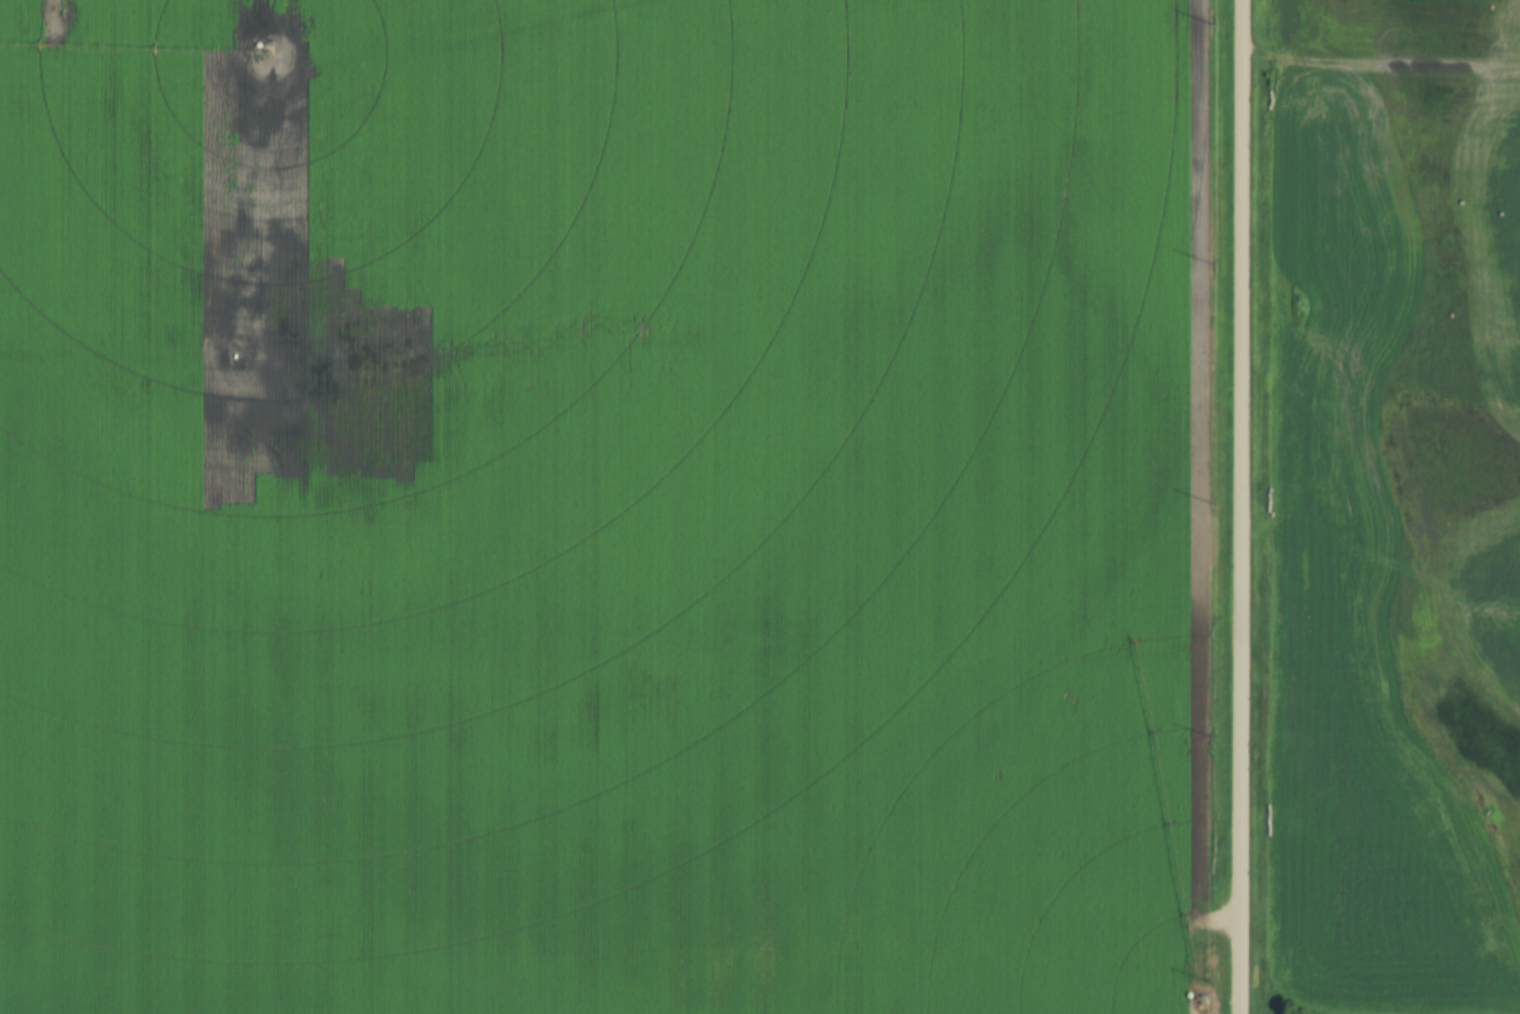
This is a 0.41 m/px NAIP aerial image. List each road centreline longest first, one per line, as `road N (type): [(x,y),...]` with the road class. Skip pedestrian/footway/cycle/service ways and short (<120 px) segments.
road 1 (residential): [(1245,0),(1243,1013)]

